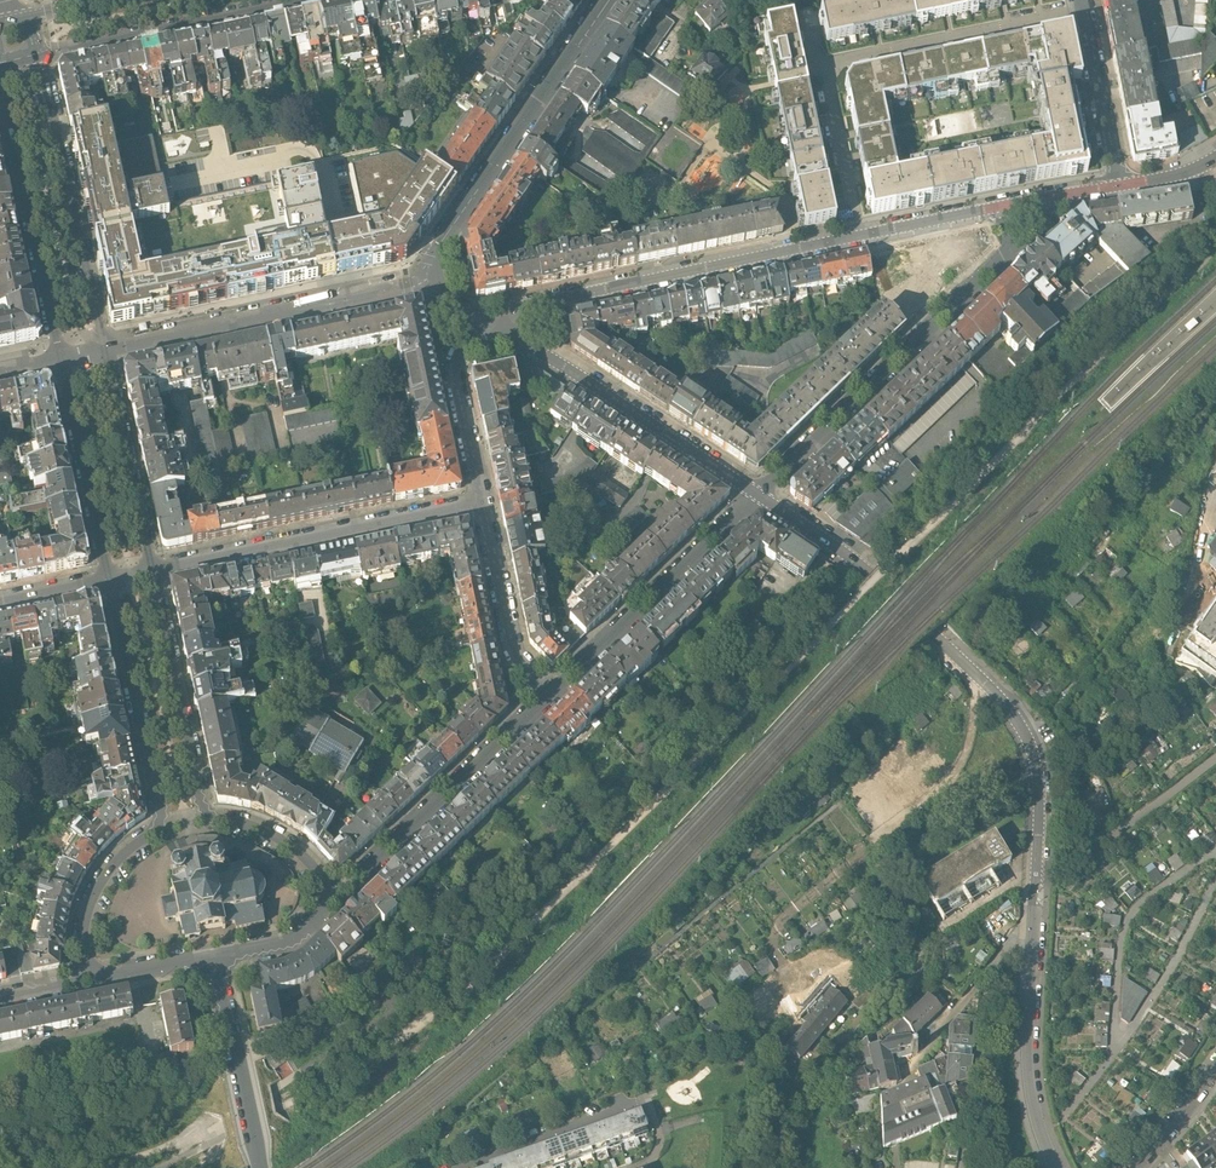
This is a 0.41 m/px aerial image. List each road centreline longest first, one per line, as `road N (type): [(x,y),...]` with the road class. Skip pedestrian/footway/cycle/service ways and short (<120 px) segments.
road 1 (residential): [(1054,1167),(1032,1102),(1027,1057),(1041,805),(1039,766),(1023,727),(873,574),(759,493)]
road 2 (residential): [(859,235),(823,63),(1091,8)]
road 3 (tertiary): [(109,579),(161,810),(156,828),(104,877),(87,912),(83,945),(99,974)]
road 4 (tertiary): [(326,892),(286,842),(219,817),(200,802),(152,570)]
road 5 (residential): [(859,235),(546,299),(523,309),(504,334)]
road 6 (residential): [(759,493),(1013,252)]
road 7 (residential): [(483,502),(152,570)]
road 8 (residential): [(422,273),(608,0)]
road 9 (residential): [(104,350),(395,288),(422,273)]
road 10 (tertiary): [(38,55),(104,350)]
road 11 (tertiary): [(1,63),(61,359)]
road 12 (residential): [(759,493),(504,334)]
road 13 (residential): [(326,892),(345,888),(547,695)]
road 14 (residential): [(547,695),(759,493)]
road 15 (tertiary): [(38,55),(288,0)]
road 16 (tertiary): [(61,359),(109,579)]
road 17 (tertiary): [(104,350),(152,570)]
road 18 (tertiary): [(215,957),(261,1167)]
road 19 (residential): [(547,695),(516,660),(483,502)]
road 20 (residential): [(483,502),(456,362),(481,322)]
road 21 (residential): [(1122,181),(1091,8)]
road 22 (residential): [(465,1167),(625,1108)]
road 23 (residential): [(1001,207),(859,235)]
road 24 (tertiary): [(215,957),(296,933),(315,920),(326,892)]
road 25 (residential): [(1135,1167),(1215,1072)]

